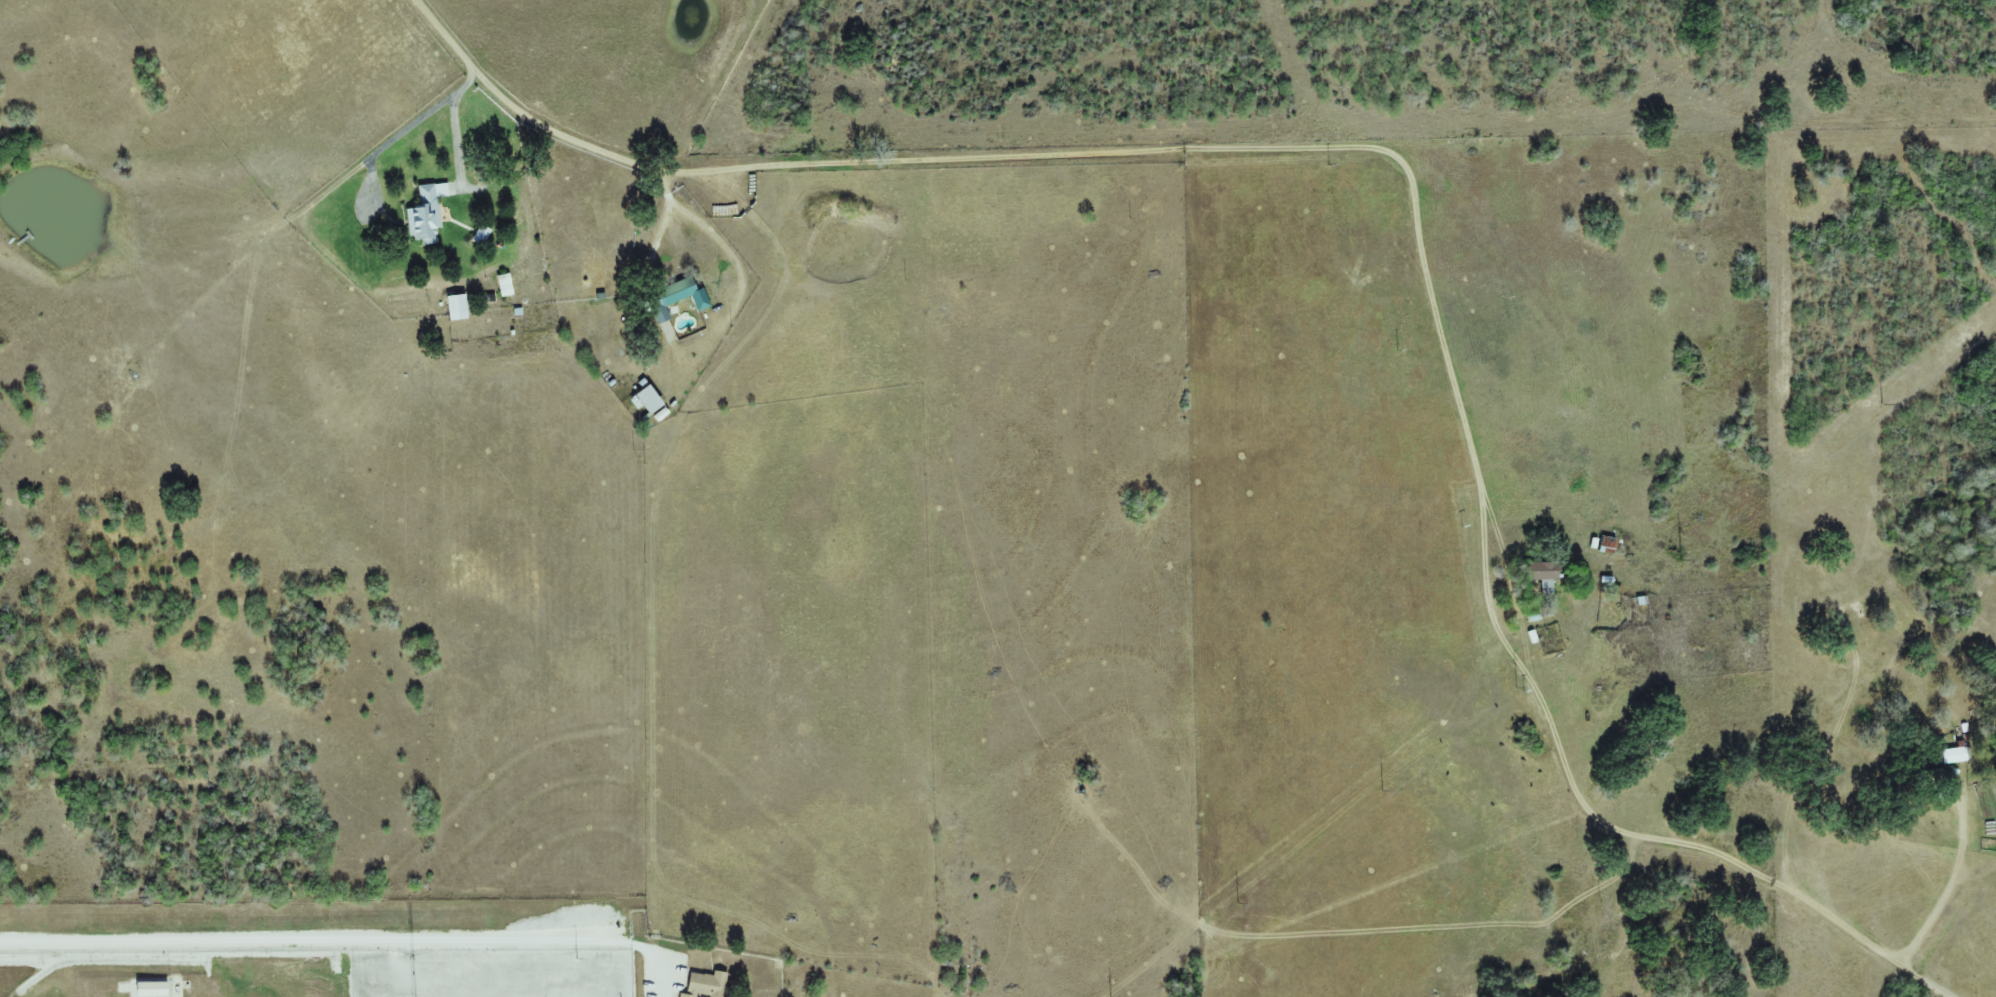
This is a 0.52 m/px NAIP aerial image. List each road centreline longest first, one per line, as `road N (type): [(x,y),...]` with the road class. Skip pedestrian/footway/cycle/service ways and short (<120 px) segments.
road 1 (residential): [(1650,0),(1764,284)]

